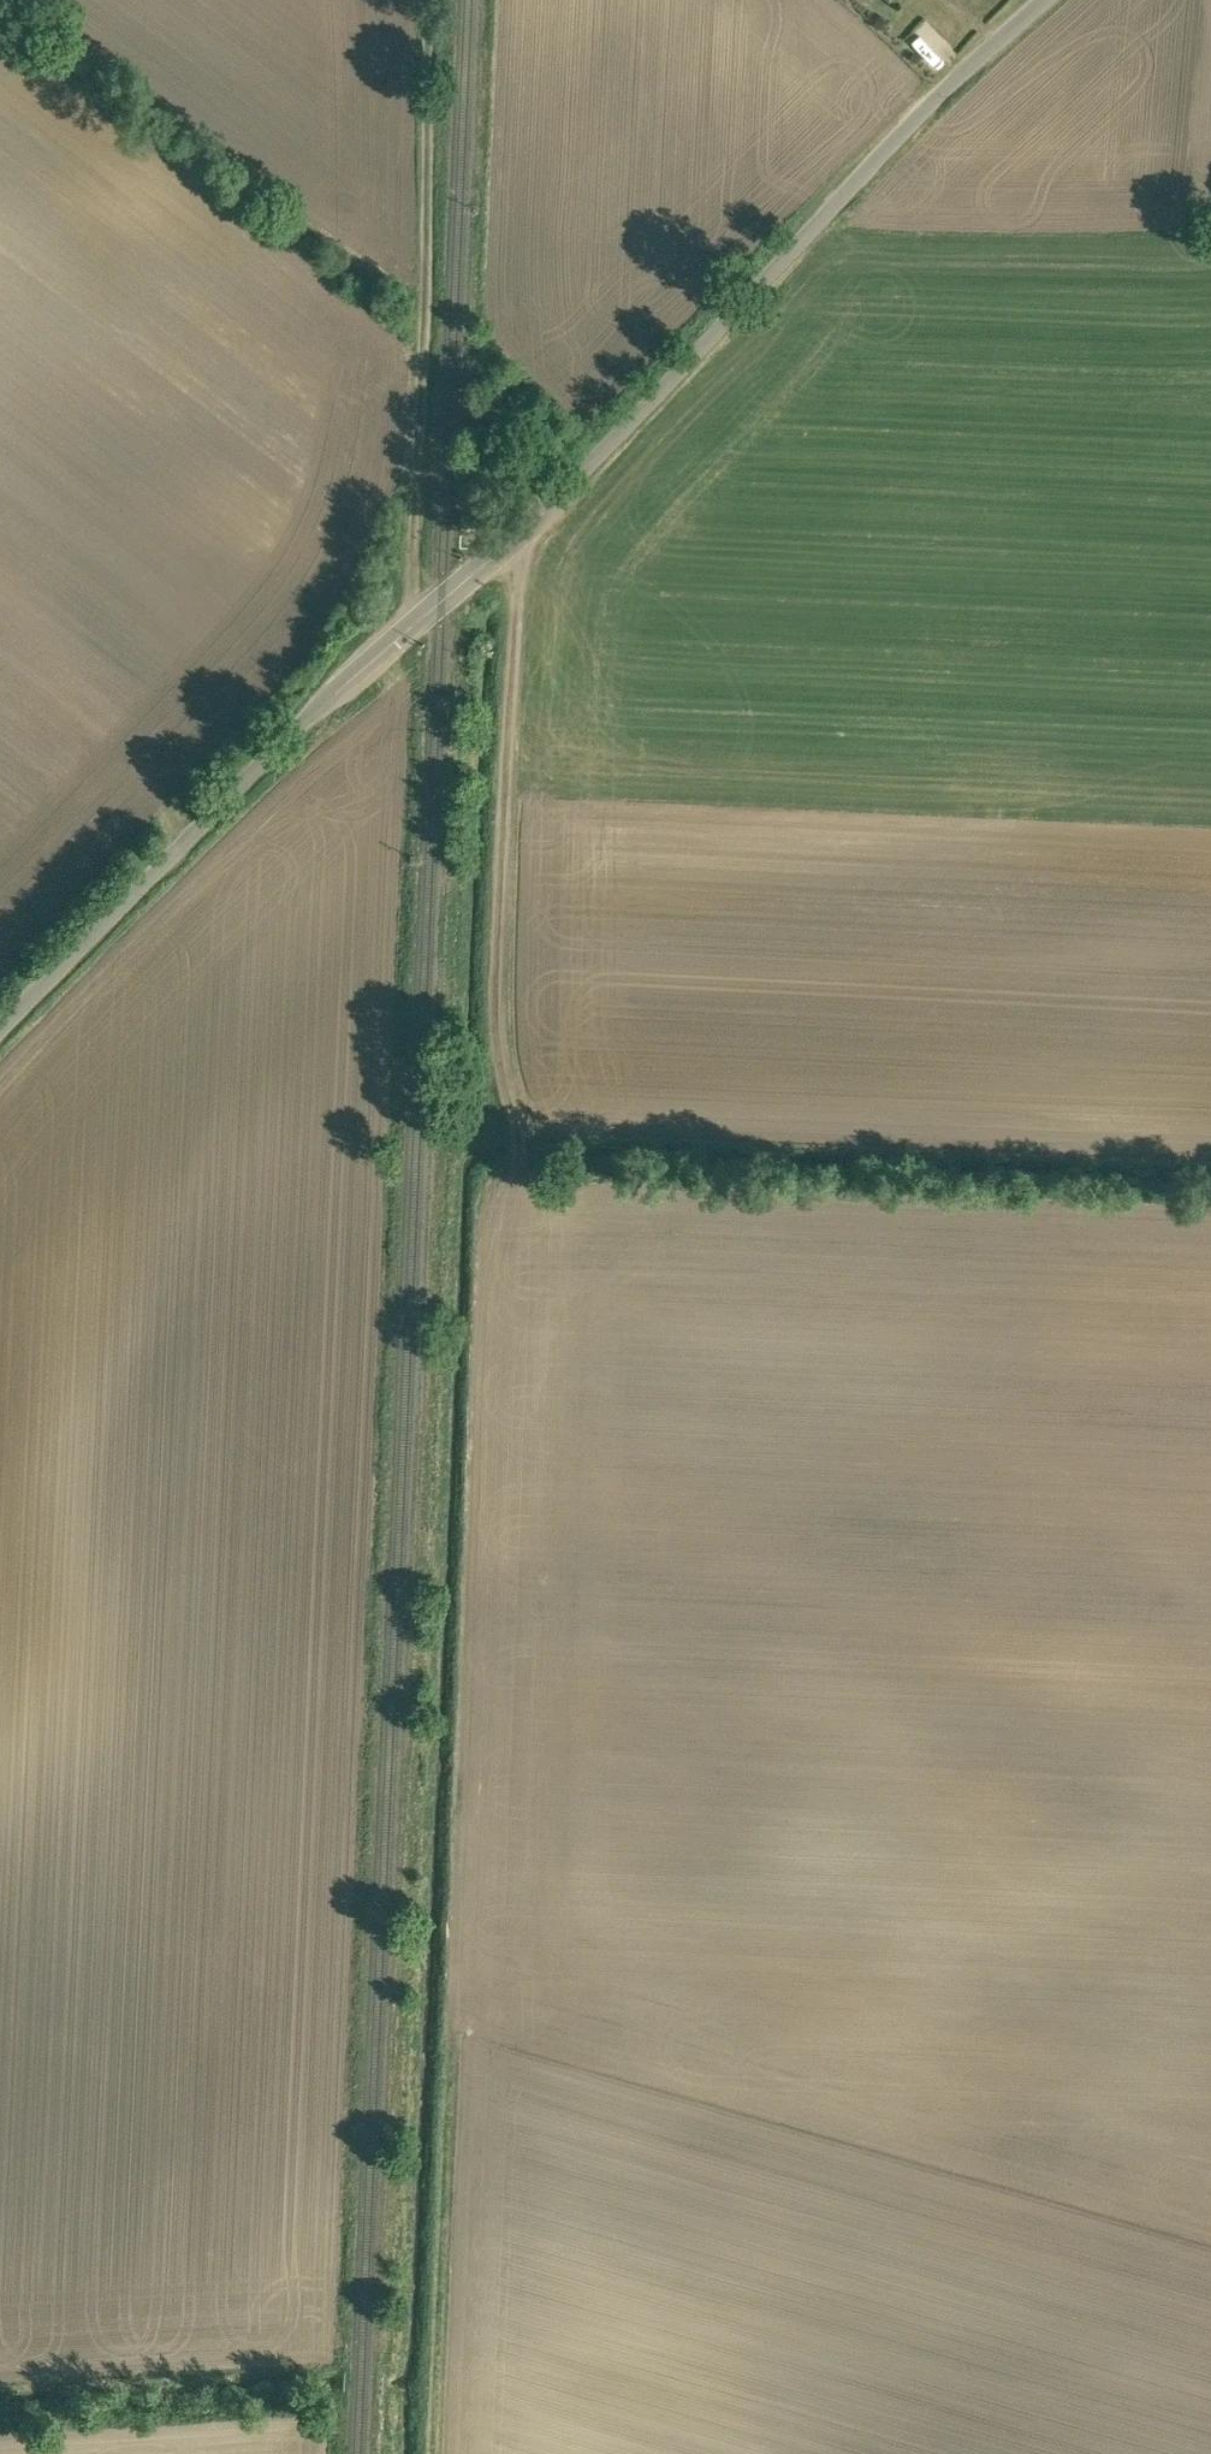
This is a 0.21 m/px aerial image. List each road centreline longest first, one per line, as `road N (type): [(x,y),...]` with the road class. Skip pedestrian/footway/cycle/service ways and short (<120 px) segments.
road 1 (unclassified): [(1020,0),(443,599),(0,1013)]
road 2 (track): [(435,2453),(454,2033)]

